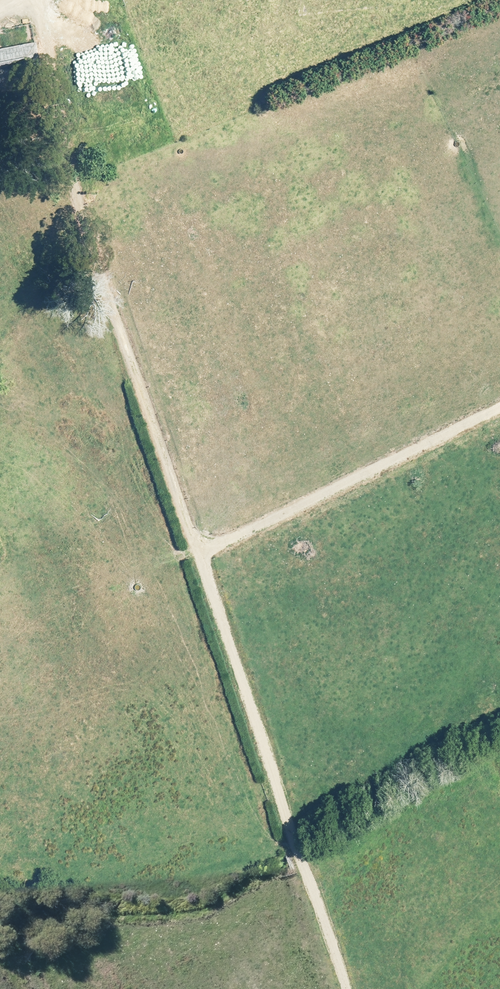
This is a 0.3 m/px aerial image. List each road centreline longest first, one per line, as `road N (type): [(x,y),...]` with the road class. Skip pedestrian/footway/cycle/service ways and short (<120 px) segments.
road 1 (track): [(342,988),(69,172),(51,0)]
road 2 (track): [(197,556),(499,409)]

